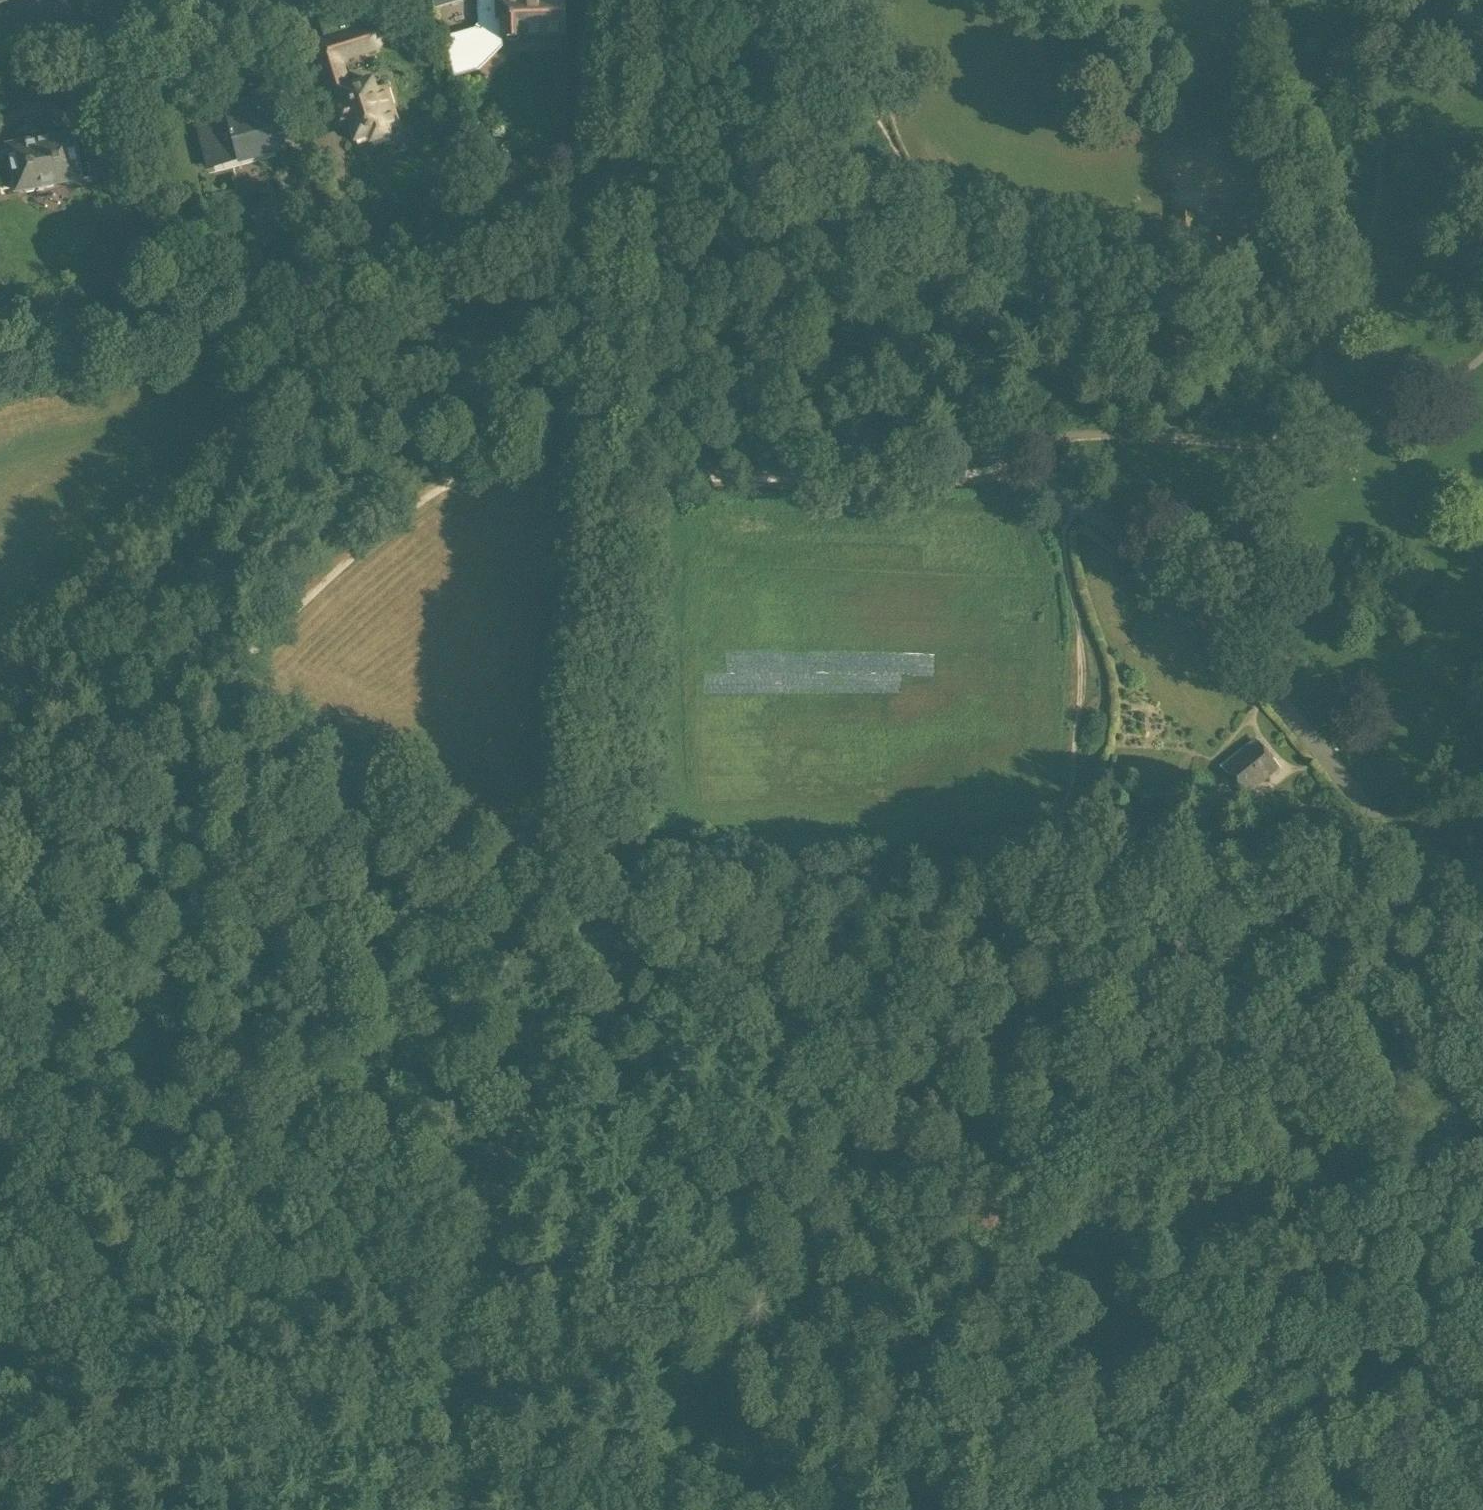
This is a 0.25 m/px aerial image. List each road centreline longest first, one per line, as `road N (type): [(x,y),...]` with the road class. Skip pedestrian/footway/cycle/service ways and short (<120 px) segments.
road 1 (unclassified): [(456,1509),(470,1291),(517,1105),(586,912),(601,823),(623,188)]
road 2 (unclassified): [(1482,940),(1423,883),(1243,662),(1116,534),(796,279),(720,231),(623,188)]
road 3 (unclassified): [(623,188),(295,285),(0,343)]
road 4 (unclassified): [(623,188),(628,0)]

